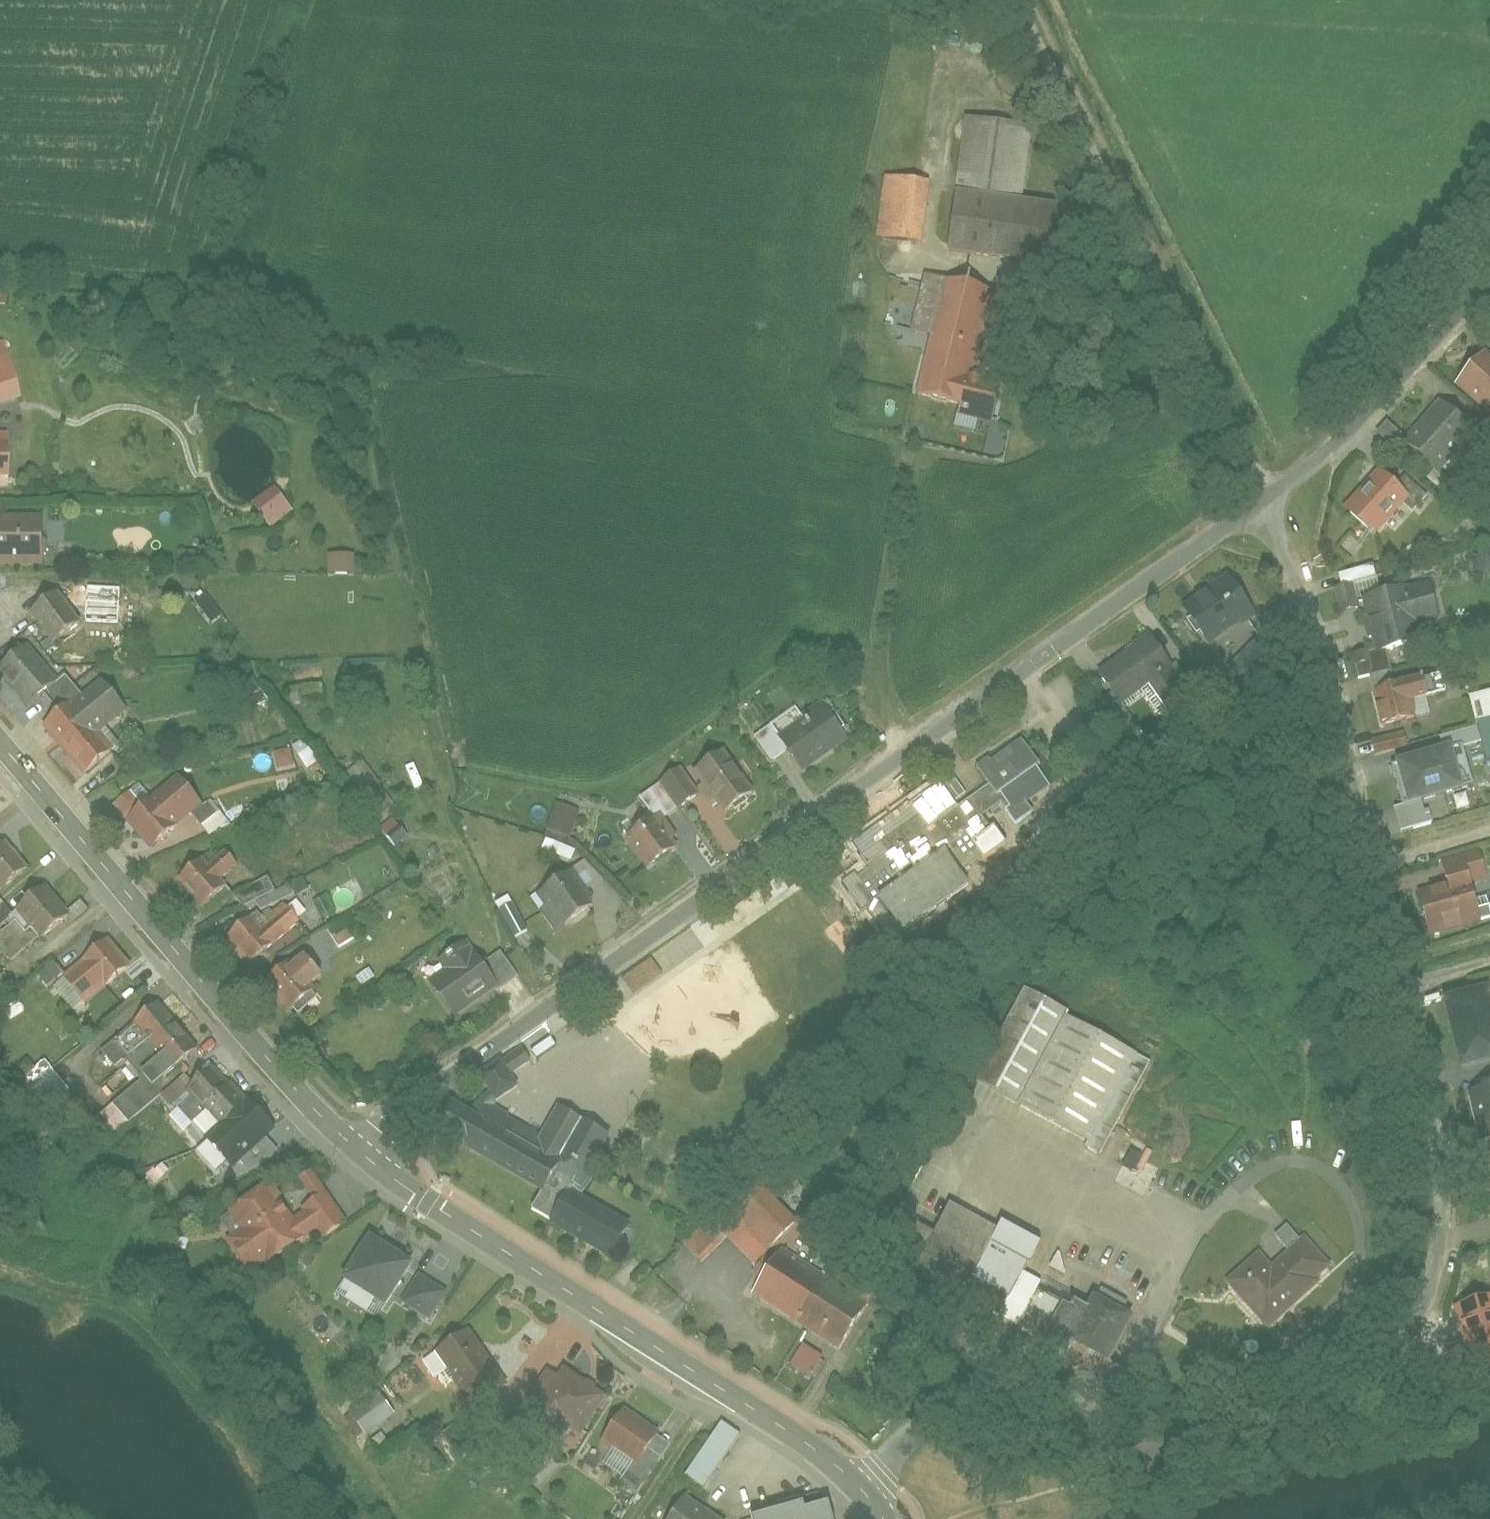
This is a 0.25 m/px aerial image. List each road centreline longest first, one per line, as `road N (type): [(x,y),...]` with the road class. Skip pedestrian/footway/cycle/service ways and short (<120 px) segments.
road 1 (residential): [(865,1483),(926,1413),(940,1408),(980,1405),(1137,1435),(1194,1432),(1323,1392),(1371,1362),(1429,1276),(1443,1226),(1439,1160),(1327,702),(1265,503)]
road 2 (residential): [(356,1150),(1013,671),(1265,503)]
road 3 (tertiary): [(865,1483),(356,1150)]
road 4 (tertiary): [(356,1150),(212,998),(0,742)]
road 5 (residential): [(1265,503),(1348,443),(1489,285)]

